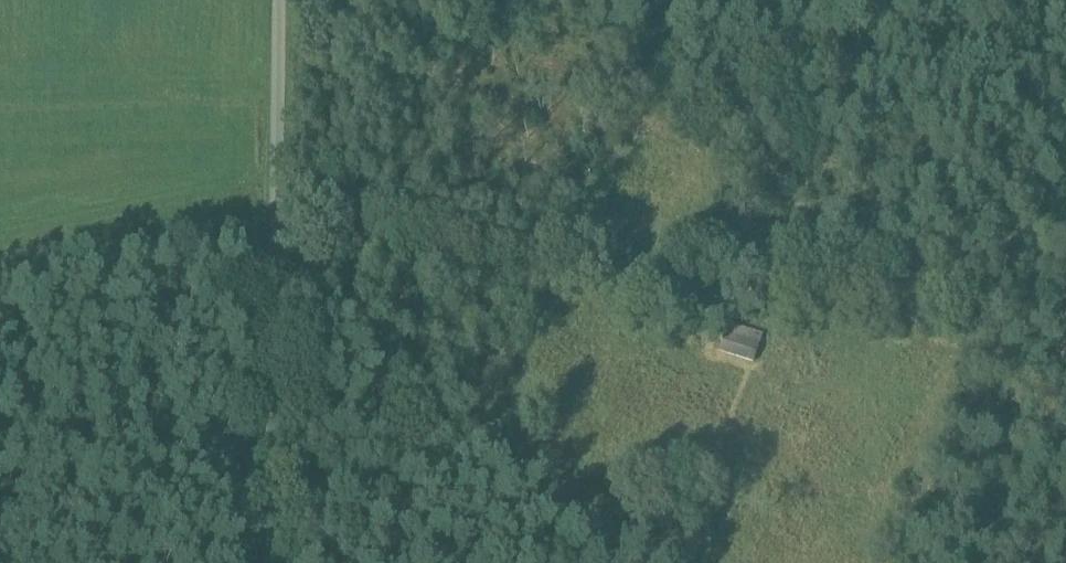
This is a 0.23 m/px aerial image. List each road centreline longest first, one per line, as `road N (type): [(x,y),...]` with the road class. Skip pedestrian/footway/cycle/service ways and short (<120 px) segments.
road 1 (unclassified): [(266,562),(277,0)]
road 2 (track): [(273,224),(0,270)]
road 3 (track): [(272,260),(445,450)]

